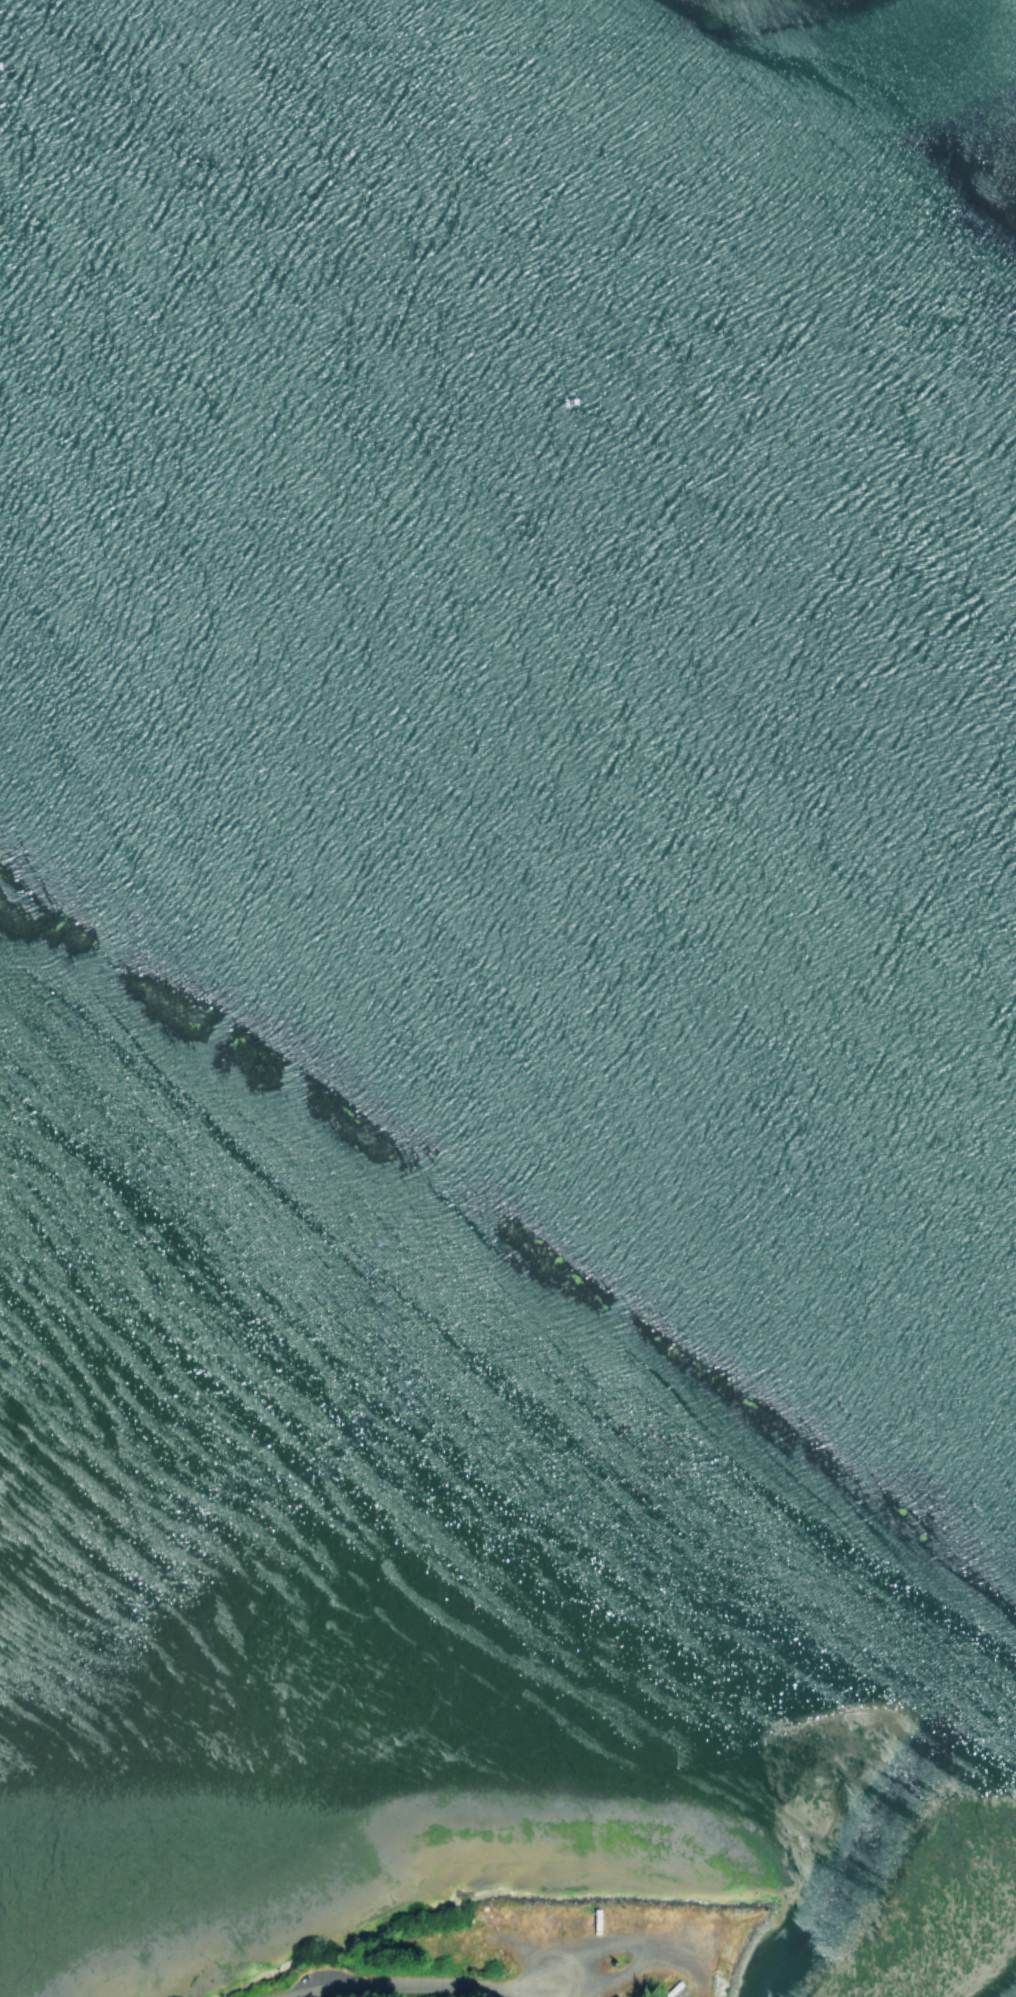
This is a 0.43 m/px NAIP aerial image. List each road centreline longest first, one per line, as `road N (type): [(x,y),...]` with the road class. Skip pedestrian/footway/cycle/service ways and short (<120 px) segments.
road 1 (tertiary): [(514,1989),(412,1982),(278,1996)]

